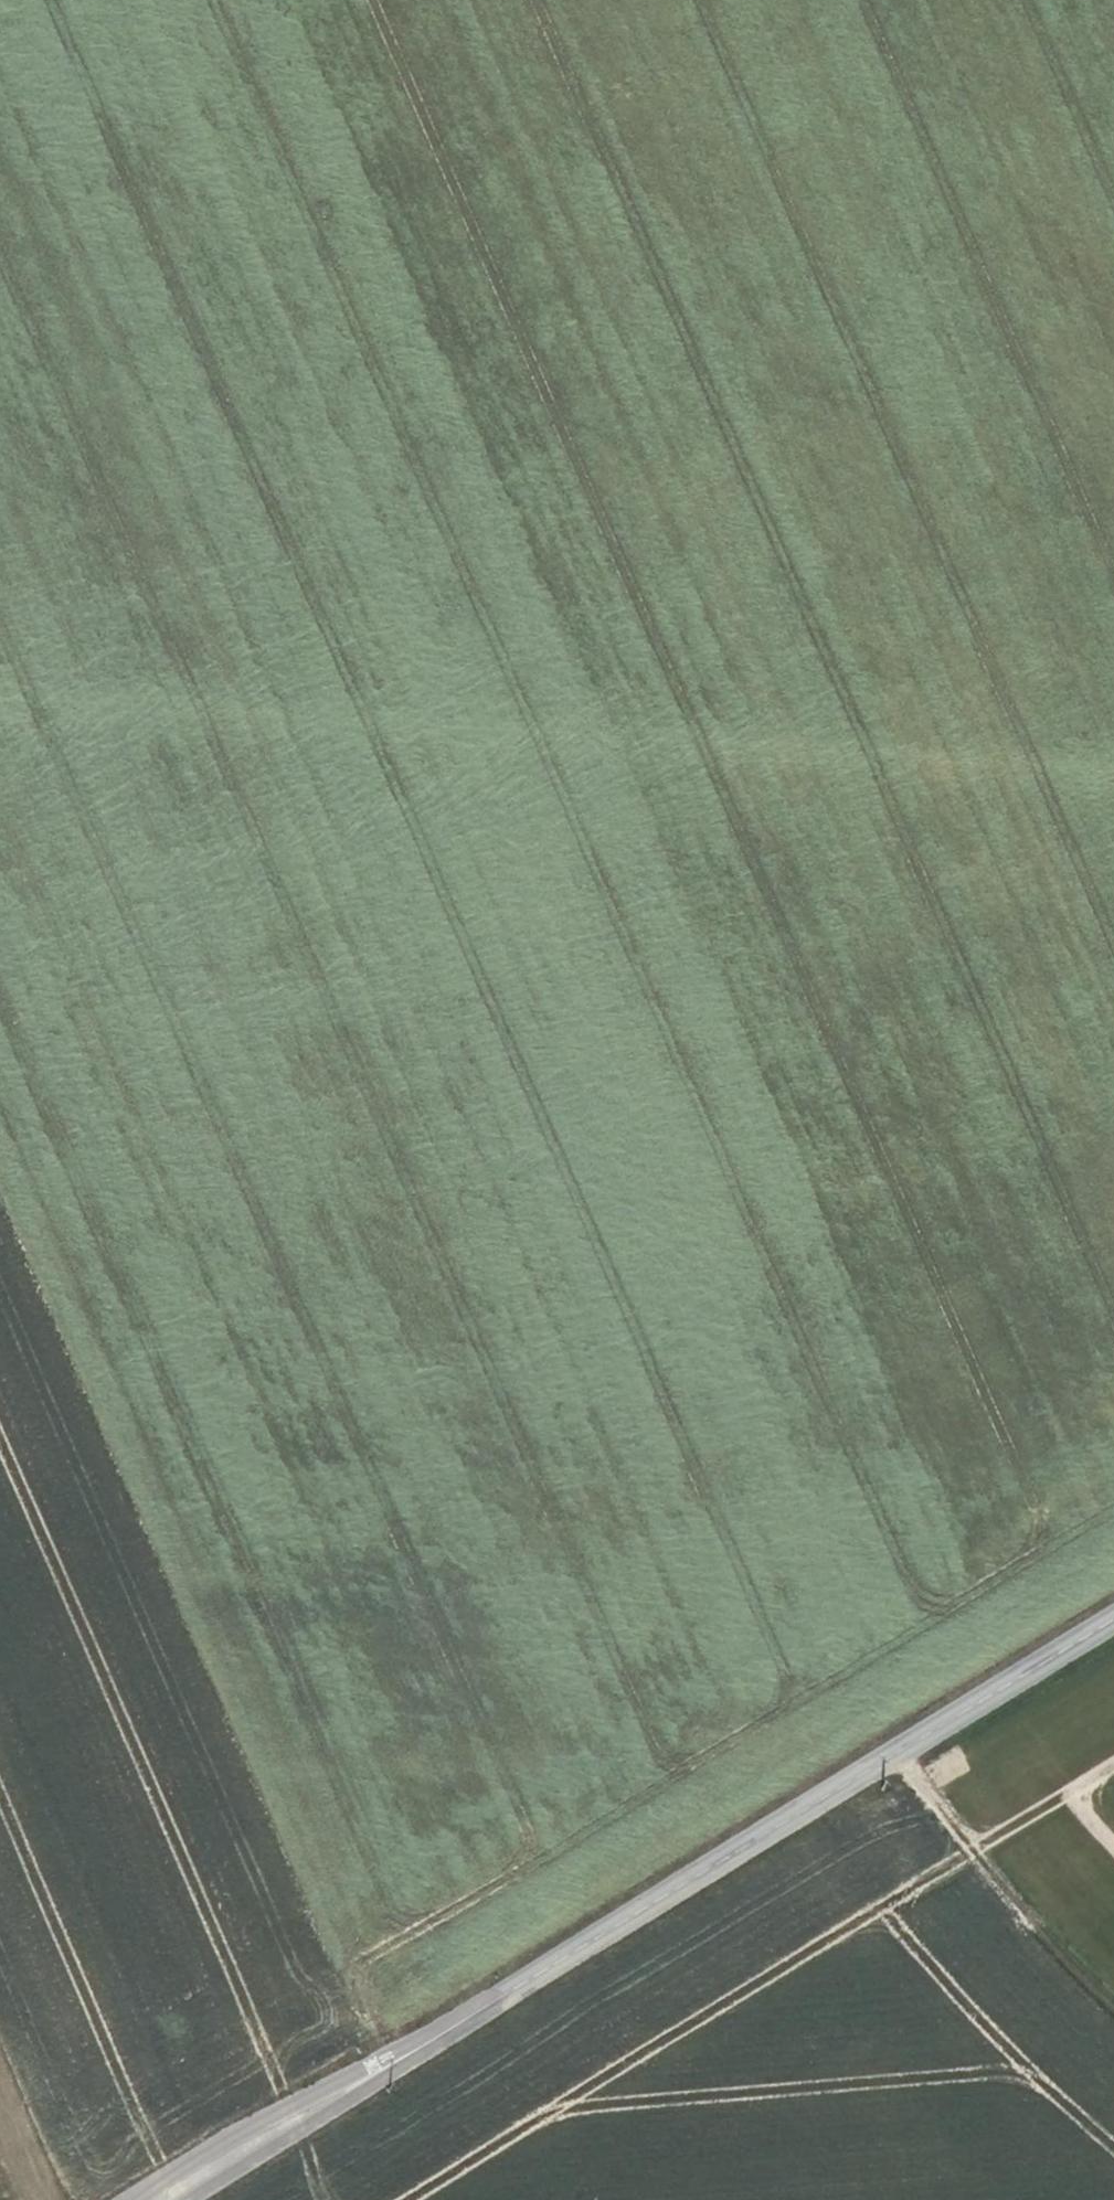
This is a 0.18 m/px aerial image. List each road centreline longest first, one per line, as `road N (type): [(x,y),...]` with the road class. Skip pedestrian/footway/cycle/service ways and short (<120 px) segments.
road 1 (tertiary): [(171,2199),(1113,1615)]
road 2 (track): [(1113,2015),(1076,1981),(899,1749)]

